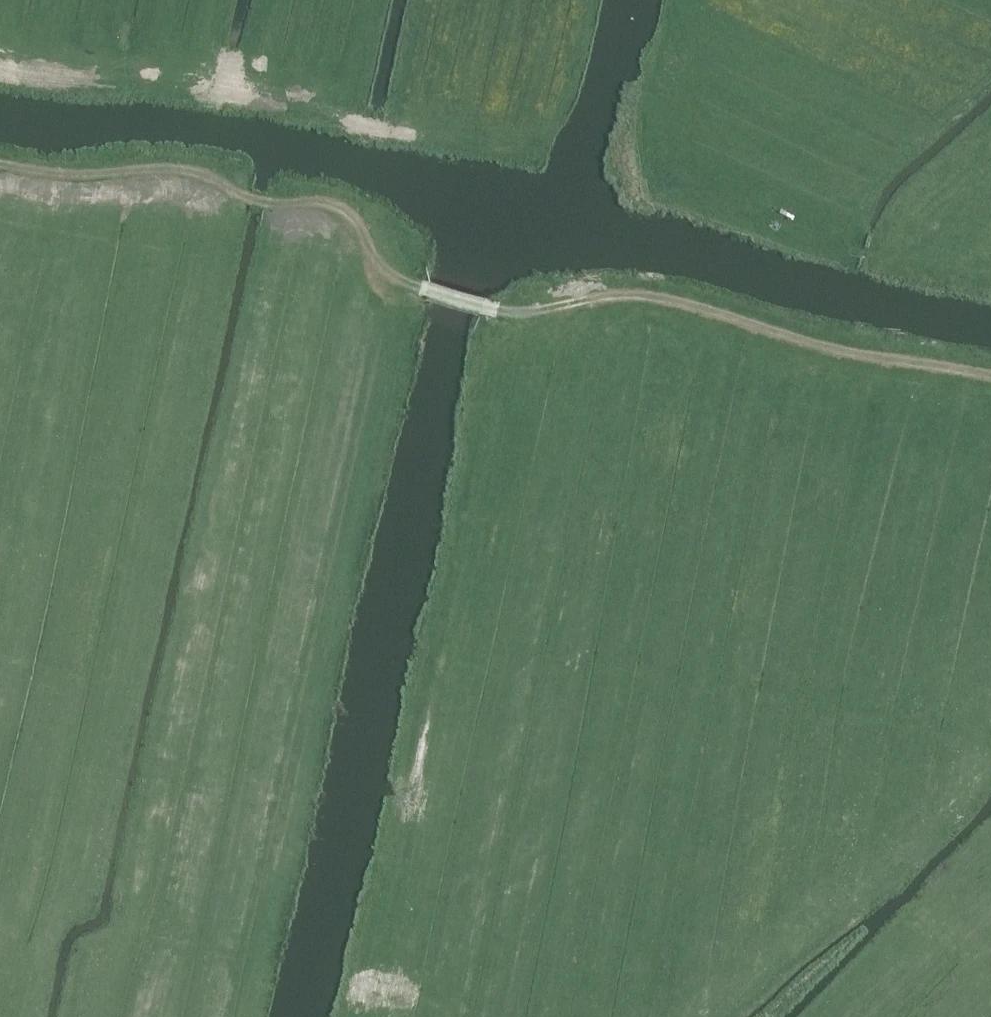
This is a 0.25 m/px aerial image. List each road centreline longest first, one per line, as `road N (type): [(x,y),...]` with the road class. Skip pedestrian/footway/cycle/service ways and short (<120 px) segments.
road 1 (track): [(0,163),(198,170),(250,200),(350,214),(377,268),(415,287),(508,311)]
road 2 (track): [(990,375),(815,344),(639,295),(508,311)]

